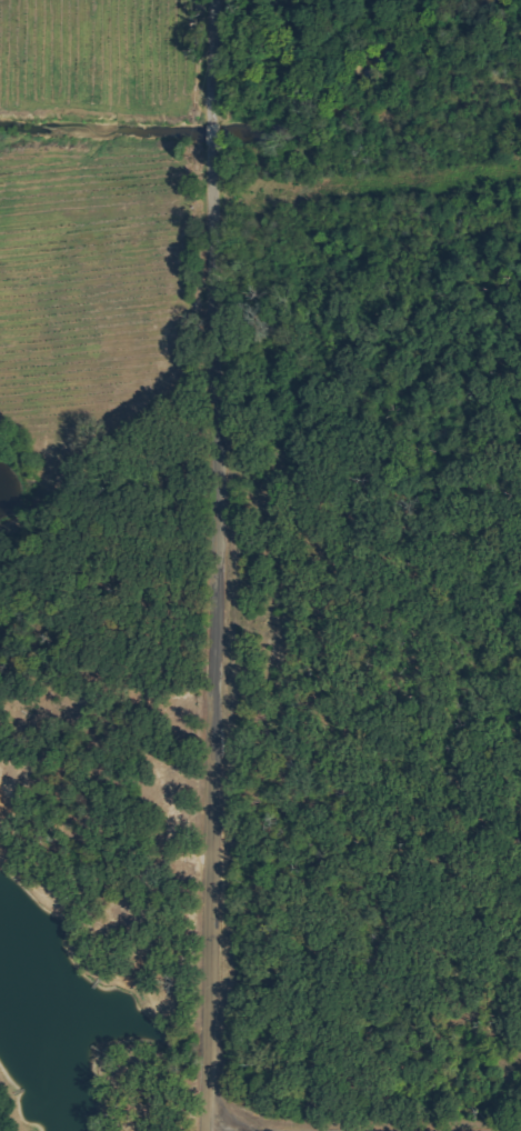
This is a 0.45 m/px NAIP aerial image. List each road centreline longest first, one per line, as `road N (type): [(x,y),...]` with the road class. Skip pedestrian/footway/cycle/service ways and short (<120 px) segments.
road 1 (residential): [(210,1130),(211,144)]
road 2 (residential): [(211,144),(210,0)]

